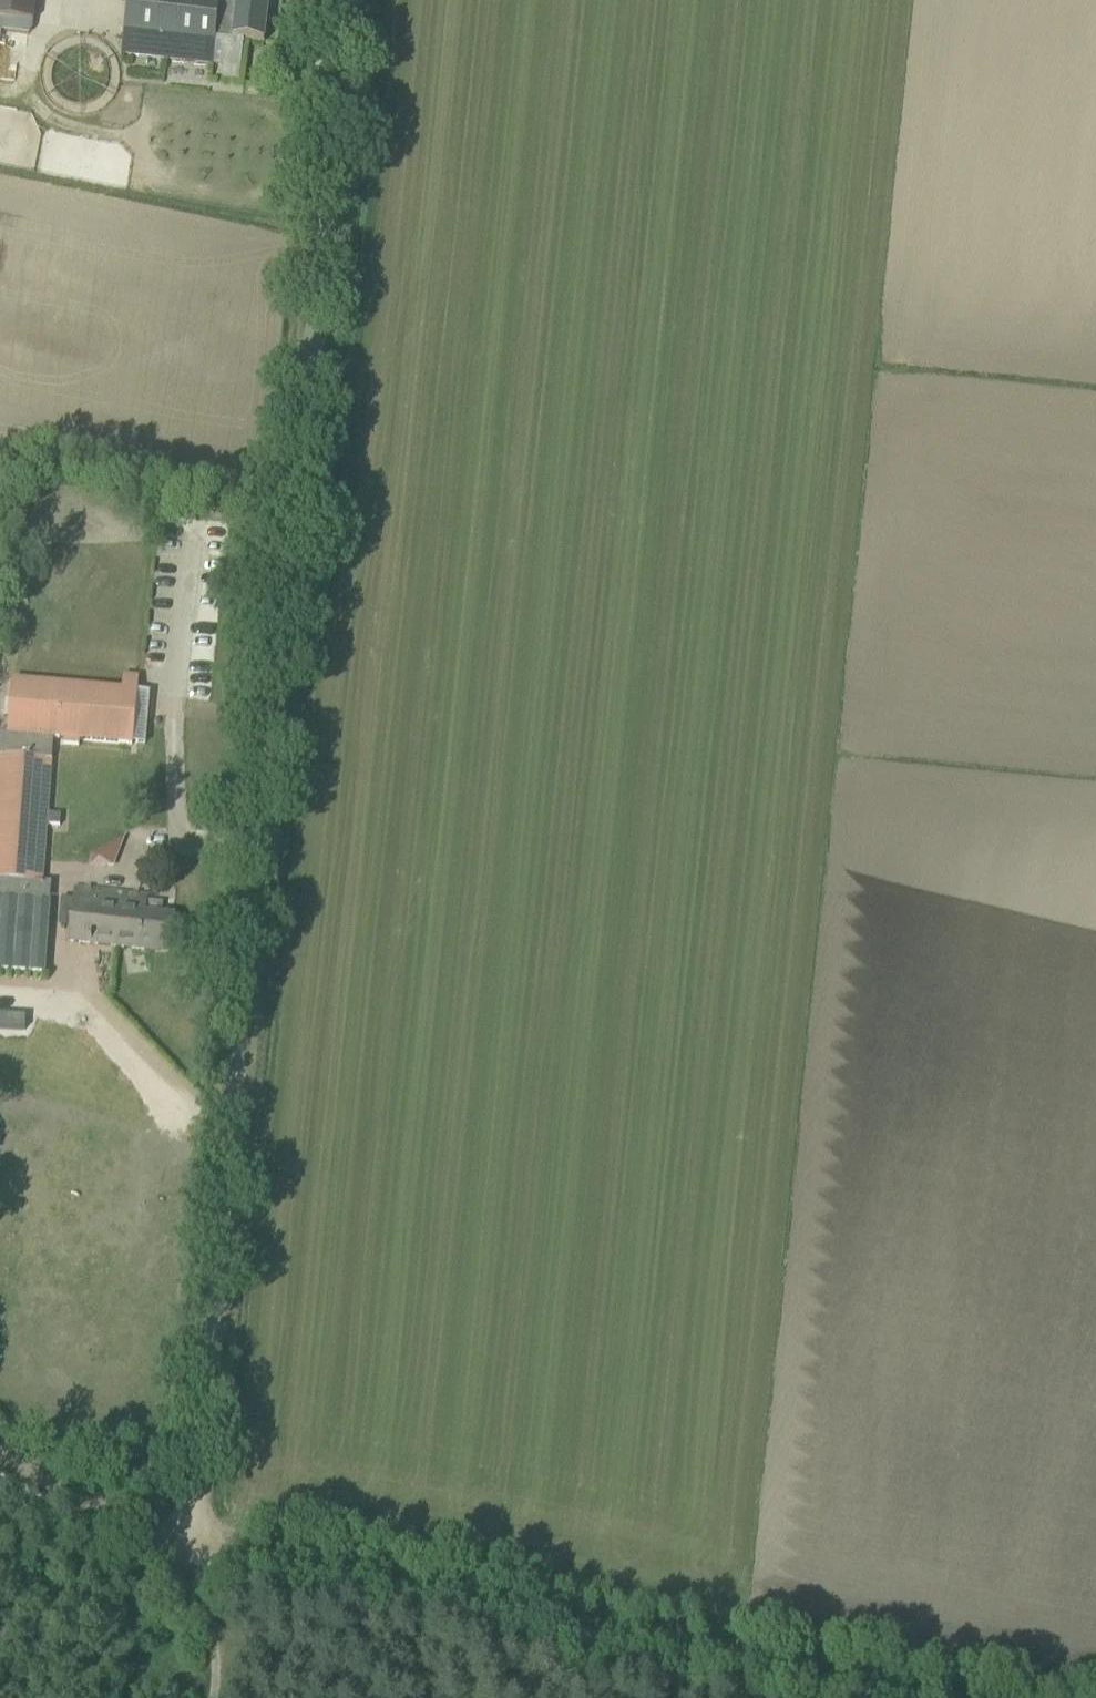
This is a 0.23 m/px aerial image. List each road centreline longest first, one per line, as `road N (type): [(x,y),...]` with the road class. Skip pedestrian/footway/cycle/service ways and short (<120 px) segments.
road 1 (unclassified): [(182,1540),(194,1497),(345,0)]
road 2 (track): [(956,1697),(531,1603),(216,1554)]
road 3 (track): [(182,1540),(0,1452)]
road 4 (track): [(208,1697),(216,1554)]

